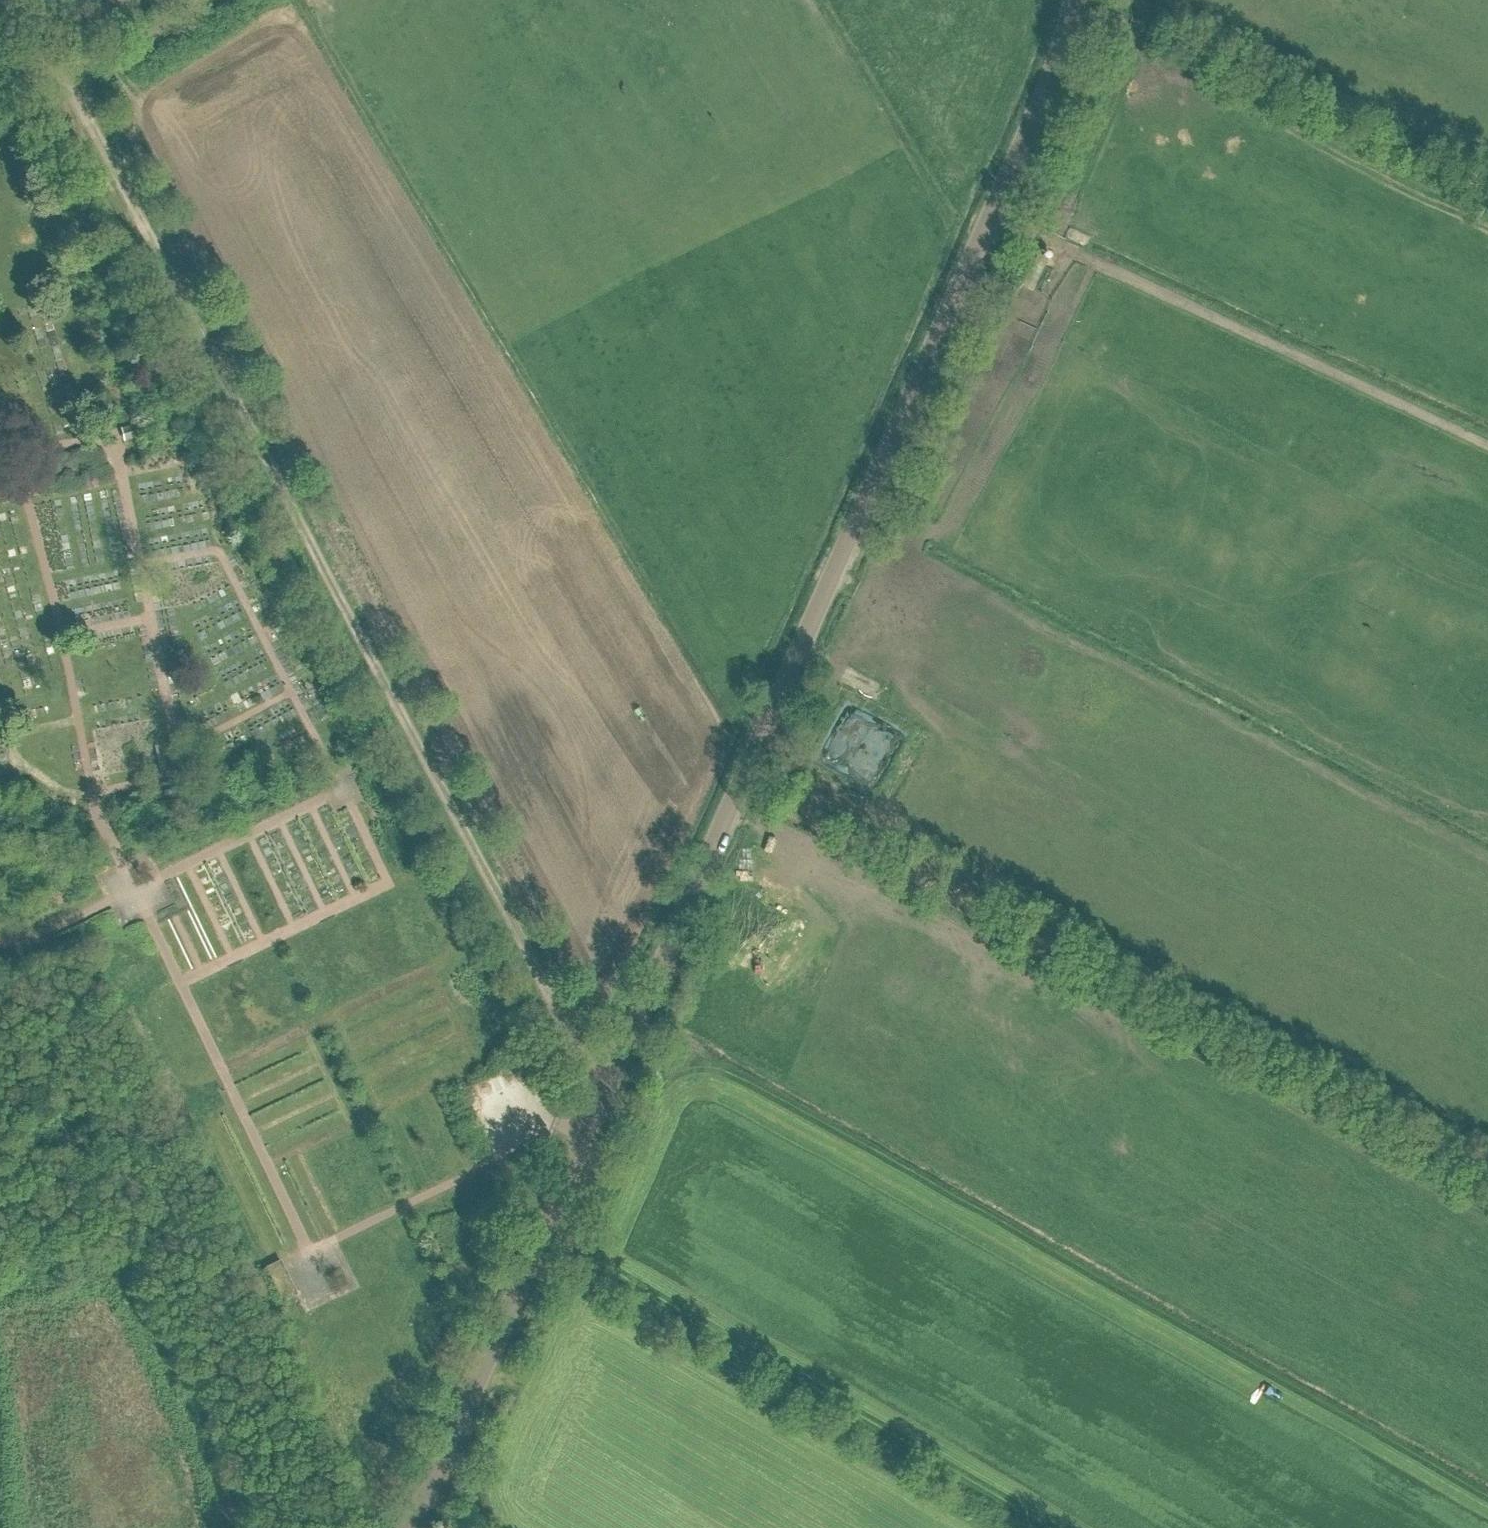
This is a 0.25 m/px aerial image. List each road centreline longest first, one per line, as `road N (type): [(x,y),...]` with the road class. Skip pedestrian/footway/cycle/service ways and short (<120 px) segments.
road 1 (unclassified): [(616,1066),(1041,99),(1073,0)]
road 2 (track): [(88,123),(552,1000)]
road 3 (unclassified): [(412,1527),(616,1066)]
road 4 (unclassified): [(0,54),(53,67),(88,123)]

